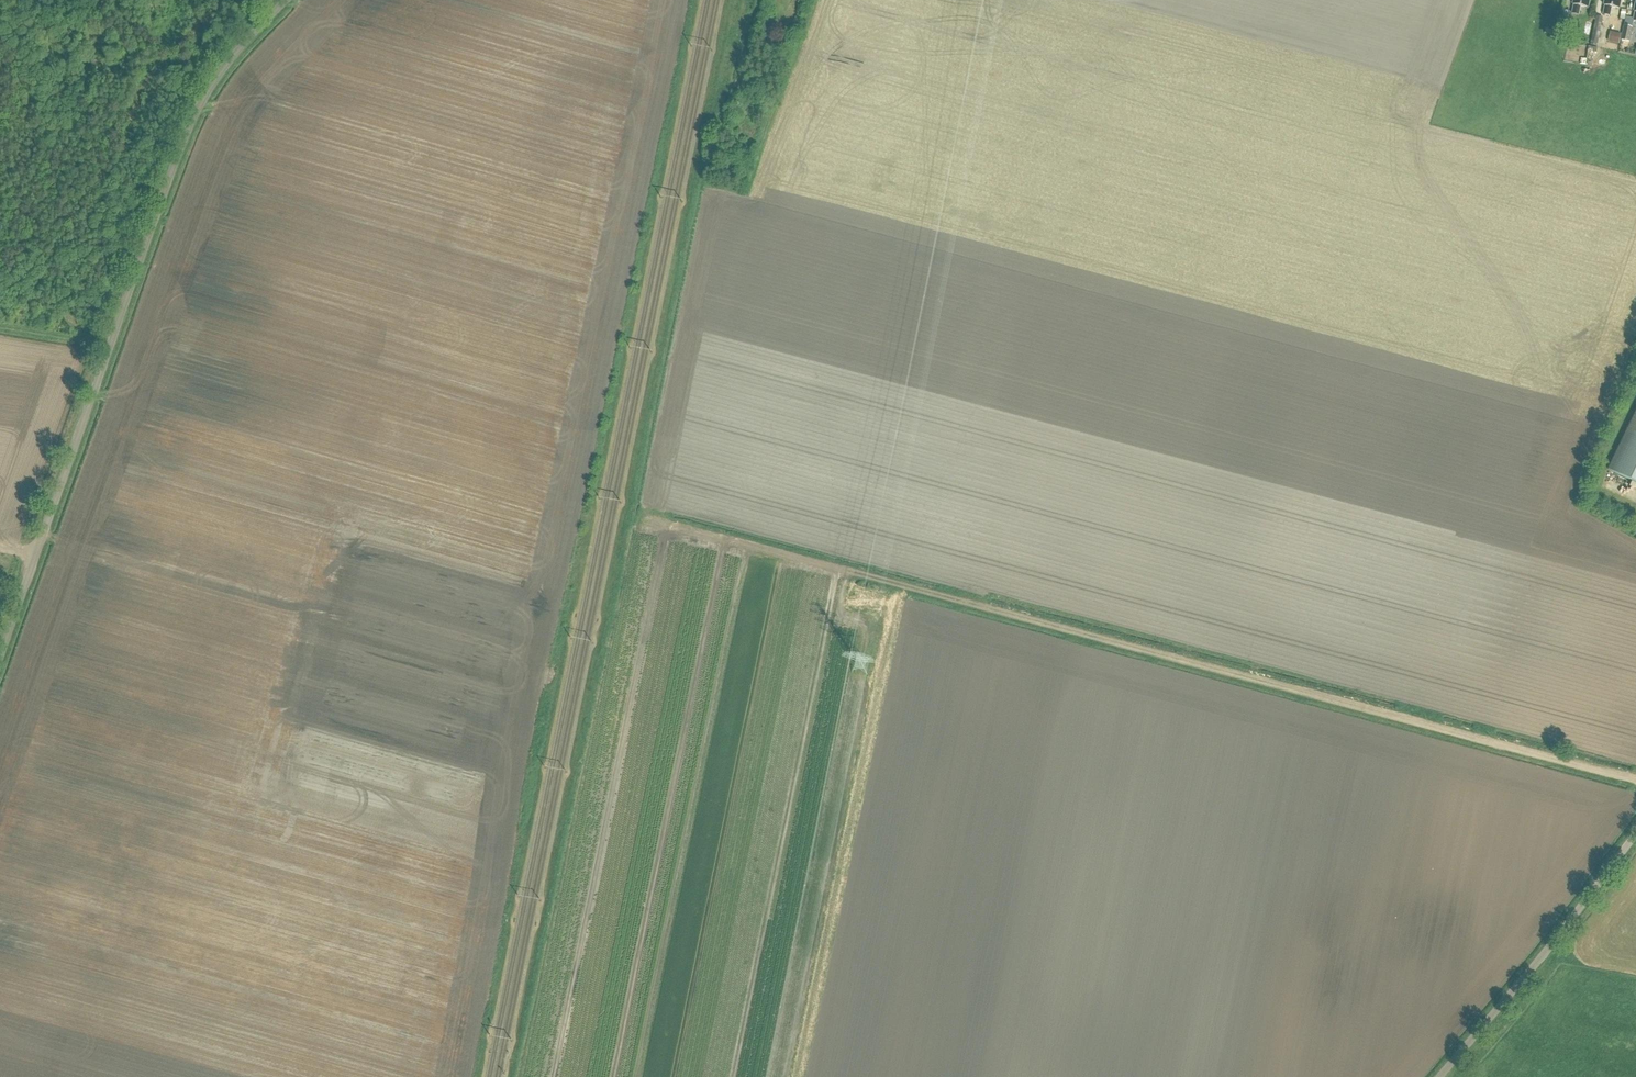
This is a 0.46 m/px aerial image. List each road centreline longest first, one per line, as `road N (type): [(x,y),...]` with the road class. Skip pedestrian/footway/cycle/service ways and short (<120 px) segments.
road 1 (track): [(1635,782),(649,516)]
road 2 (unclassified): [(0,658),(185,139),(231,60),(287,0)]
road 3 (unclassified): [(1635,832),(1440,1076)]

